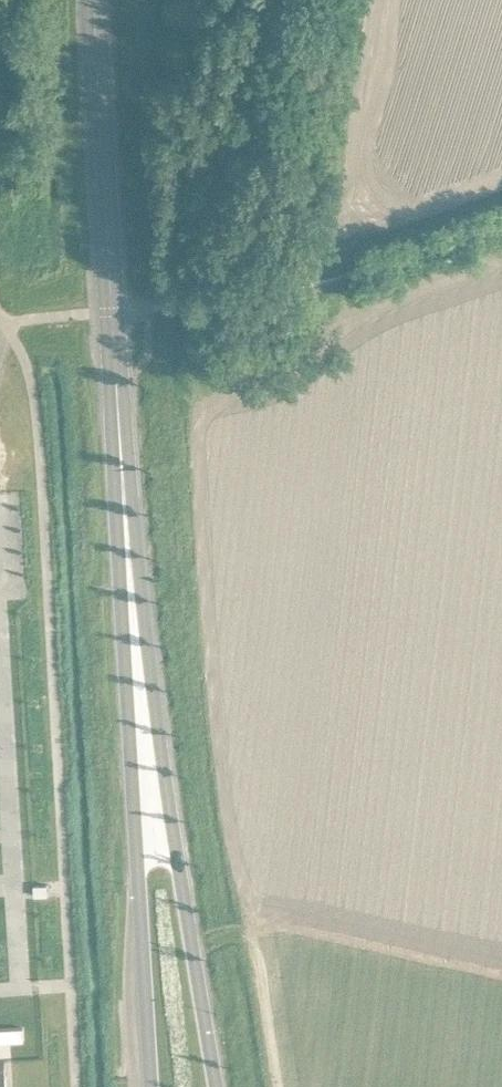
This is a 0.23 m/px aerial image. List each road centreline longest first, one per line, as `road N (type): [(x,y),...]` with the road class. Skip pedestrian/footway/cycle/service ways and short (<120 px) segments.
road 1 (secondary): [(222,1086),(129,489)]
road 2 (secondary): [(129,489),(125,596),(153,1086)]
road 3 (secondary): [(129,489),(100,0)]
road 4 (track): [(341,290),(358,319),(322,367),(281,392),(224,396),(208,414),(214,597)]
road 5 (track): [(358,319),(501,266)]

